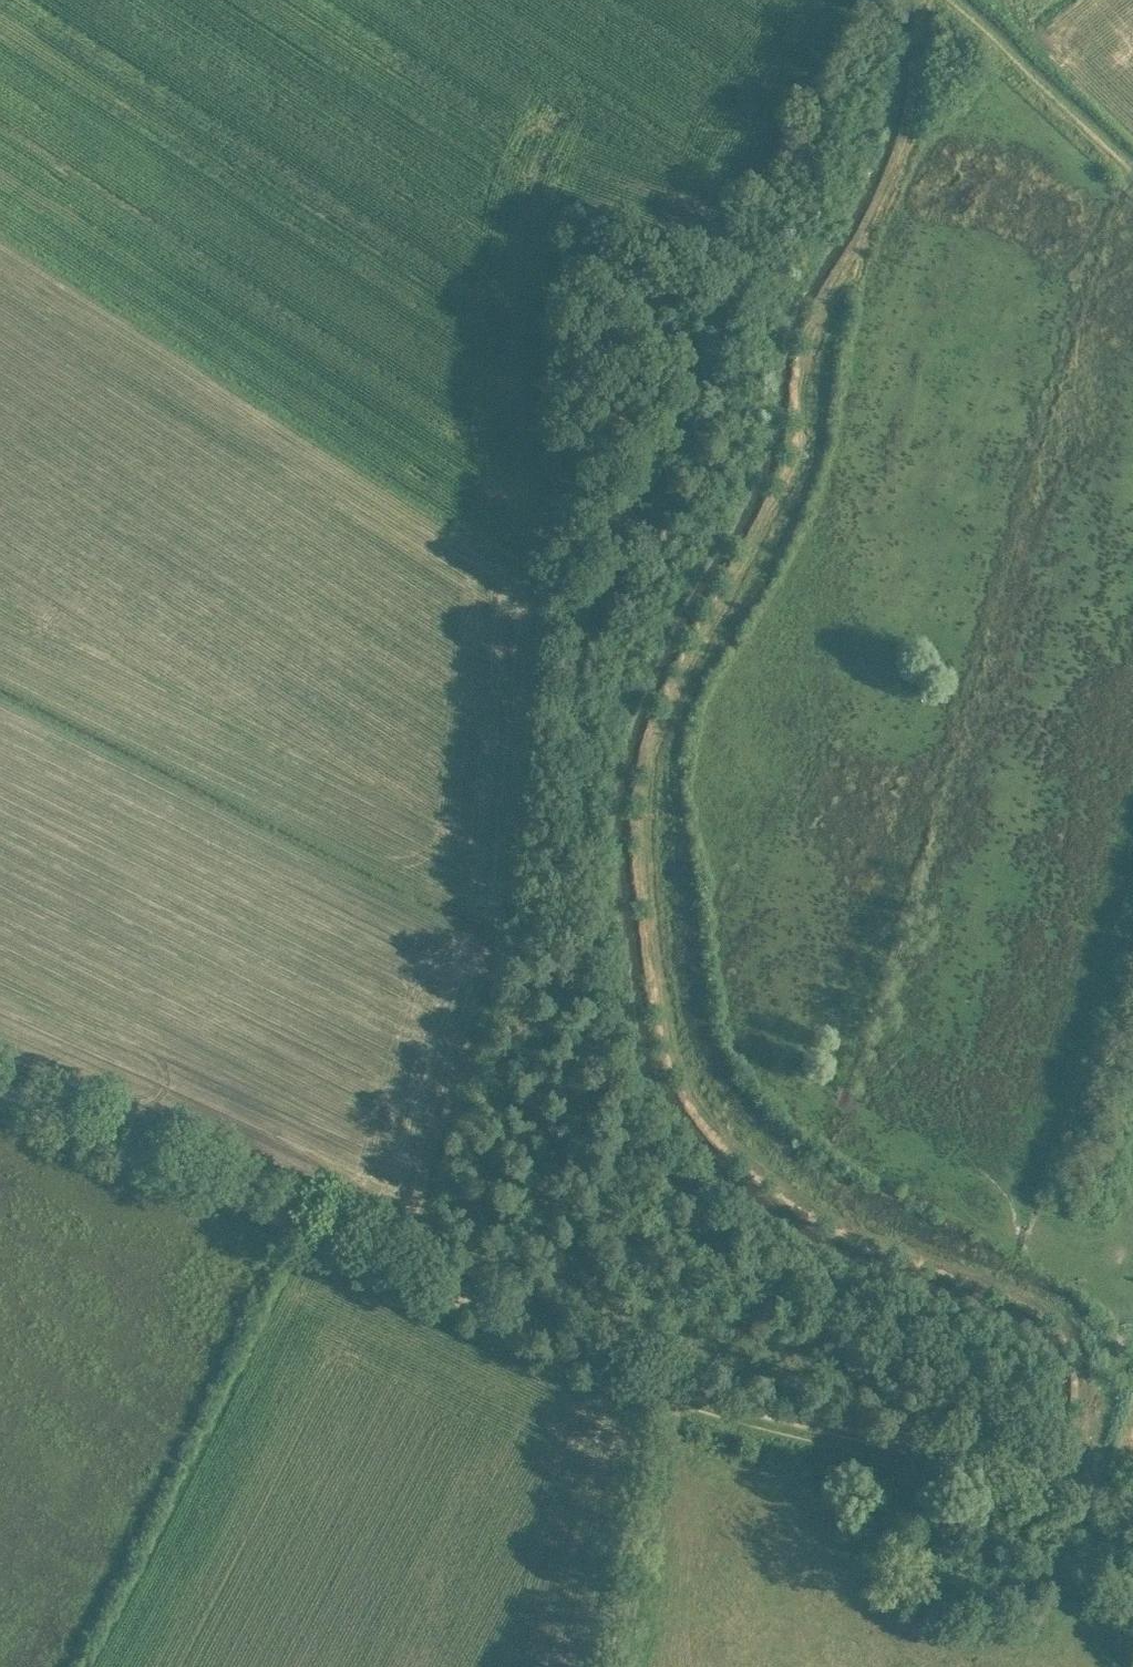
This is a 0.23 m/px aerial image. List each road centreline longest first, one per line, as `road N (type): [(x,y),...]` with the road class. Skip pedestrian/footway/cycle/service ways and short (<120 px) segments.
road 1 (track): [(678,1388),(0,1090)]
road 2 (track): [(1078,1490),(678,1388)]
road 3 (track): [(615,1666),(672,1404)]

